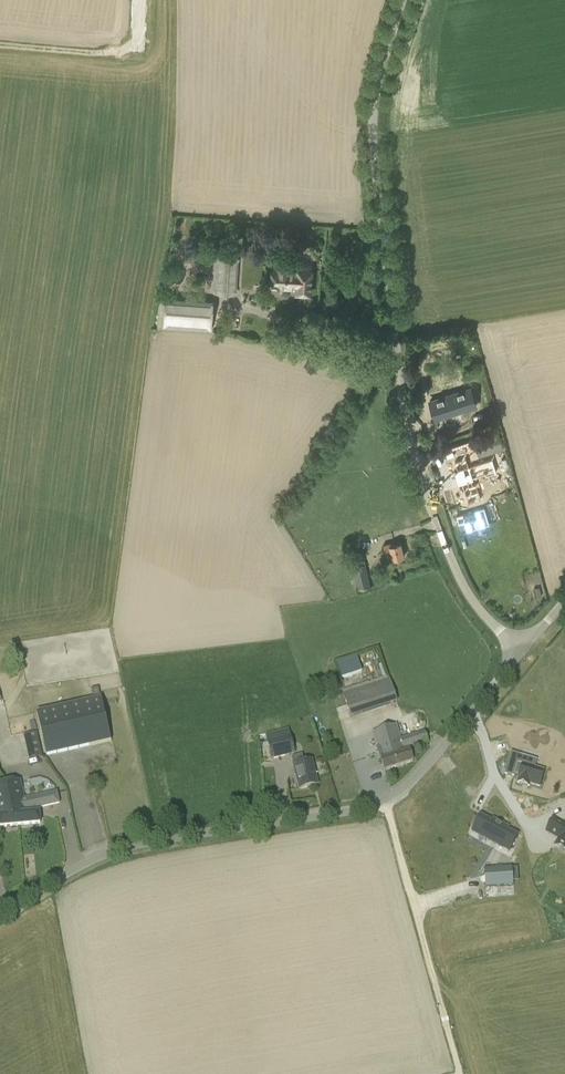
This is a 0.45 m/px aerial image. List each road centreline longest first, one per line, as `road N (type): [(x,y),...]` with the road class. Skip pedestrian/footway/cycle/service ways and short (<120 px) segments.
road 1 (unclassified): [(521,646),(487,618),(454,565),(405,418),(372,115),(401,0)]
road 2 (unclassified): [(0,908),(130,843),(386,800),(468,714)]
road 3 (track): [(386,800),(460,1073)]
road 4 (residential): [(468,714),(484,735),(495,778),(531,829)]

